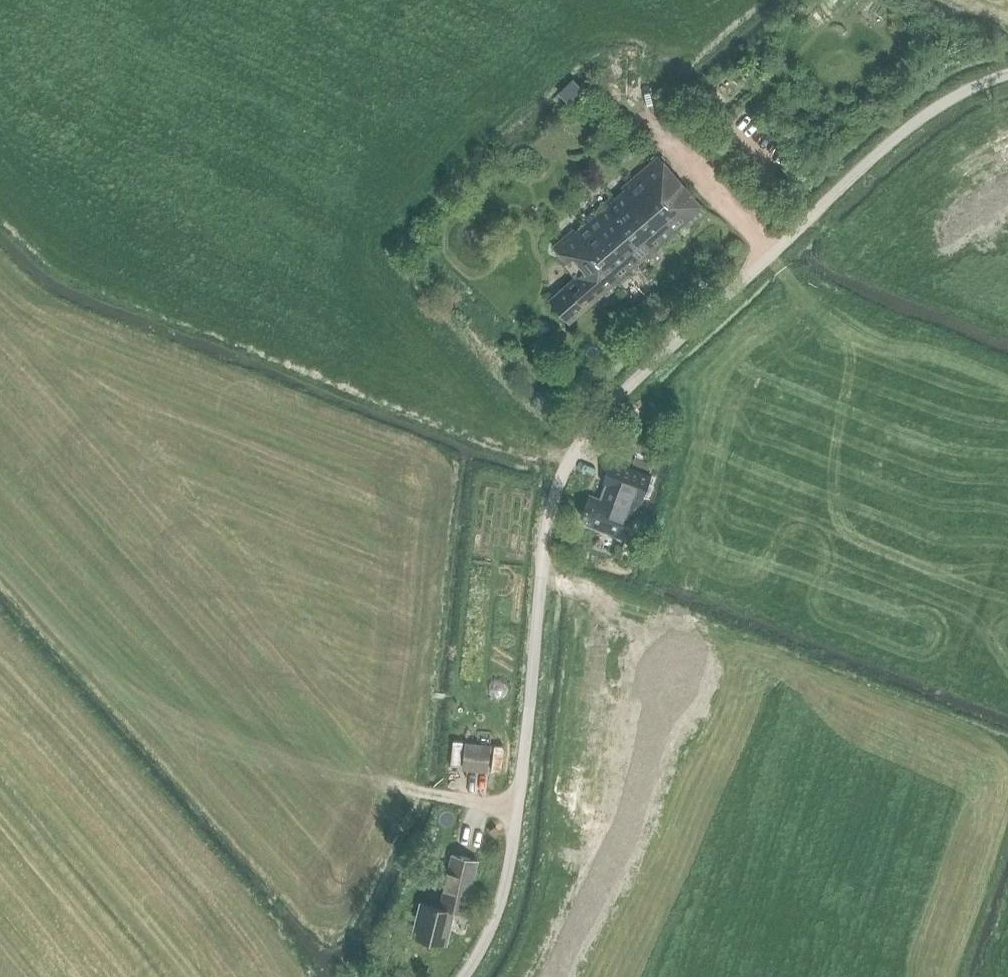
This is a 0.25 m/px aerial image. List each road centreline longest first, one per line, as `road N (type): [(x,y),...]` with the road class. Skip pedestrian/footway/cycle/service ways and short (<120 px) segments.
road 1 (unclassified): [(462,976),(503,893),(542,545),(553,494),(576,445),(632,382),(900,132),(949,98),(1007,73)]

